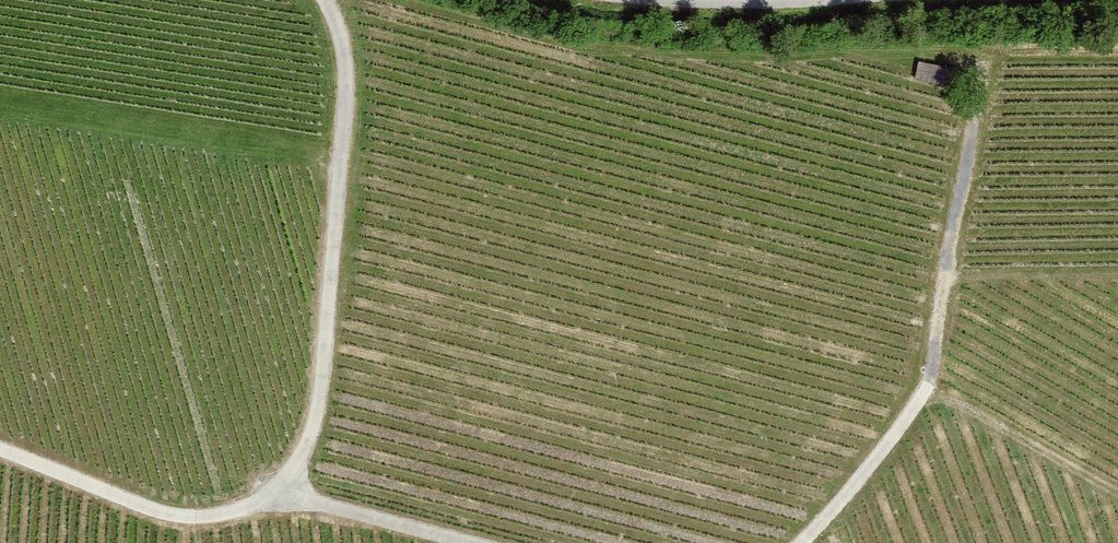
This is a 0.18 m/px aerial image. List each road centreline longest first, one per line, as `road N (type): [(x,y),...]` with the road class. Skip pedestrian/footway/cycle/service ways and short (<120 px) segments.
road 1 (track): [(324,0),(343,53),(345,109),(320,393),(295,462),(245,507),(191,517),(0,450)]
road 2 (track): [(801,542),(929,384),(983,67)]
road 3 (track): [(271,489),(468,542)]

